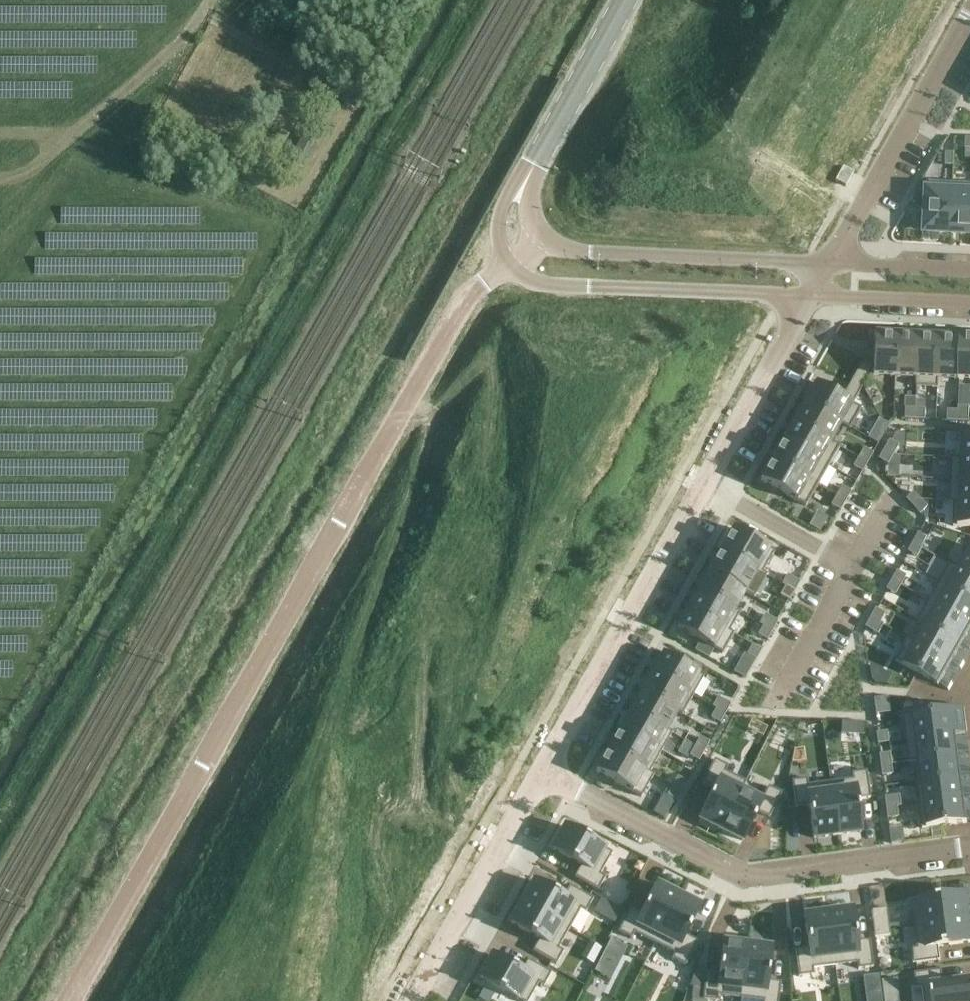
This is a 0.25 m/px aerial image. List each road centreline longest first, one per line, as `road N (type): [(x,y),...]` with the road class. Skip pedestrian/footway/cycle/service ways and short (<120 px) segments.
road 1 (unclassified): [(70,1000),(456,313),(510,264)]
road 2 (residential): [(810,294),(541,769)]
road 3 (residential): [(541,769),(750,878),(969,845)]
road 4 (tertiary): [(510,264),(553,285),(810,294)]
road 5 (tertiary): [(830,264),(590,253),(542,239)]
road 6 (residential): [(830,264),(969,15)]
road 7 (track): [(210,0),(0,176)]
road 8 (residential): [(541,769),(408,1000)]
road 9 (tertiary): [(626,0),(534,165)]
road 10 (residential): [(810,294),(969,302)]
road 11 (residential): [(969,270),(830,264)]

